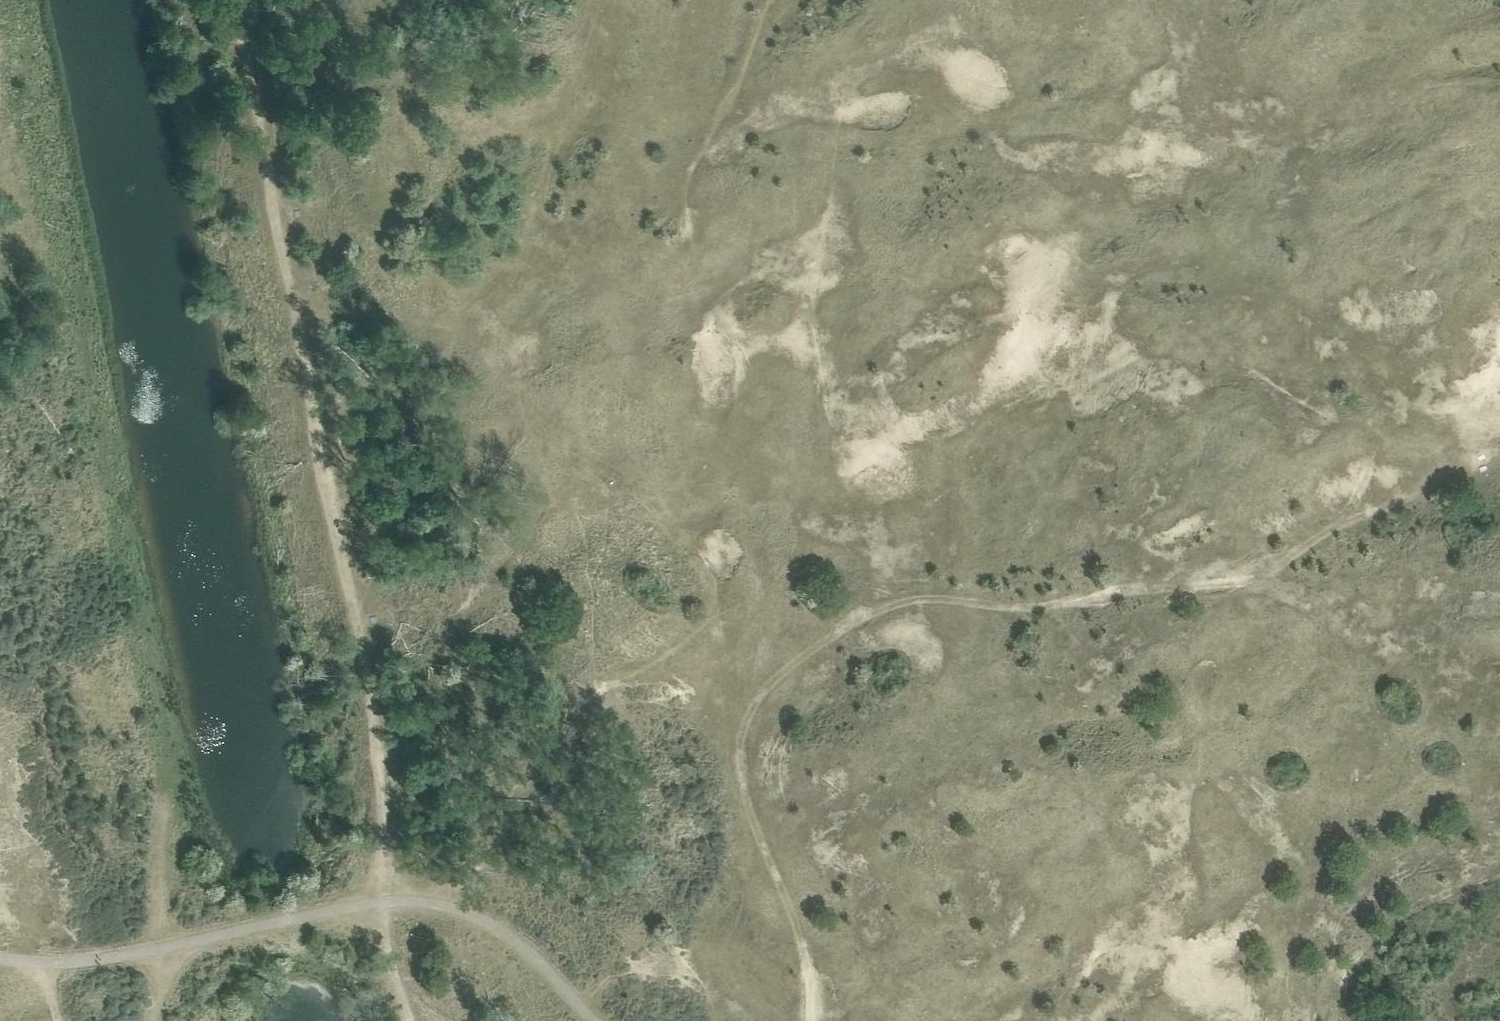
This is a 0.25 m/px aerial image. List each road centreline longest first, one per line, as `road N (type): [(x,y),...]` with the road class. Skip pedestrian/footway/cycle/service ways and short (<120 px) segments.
road 1 (track): [(383,902),(382,758),(234,0)]
road 2 (track): [(0,957),(92,961),(383,902)]
road 3 (track): [(383,902),(447,906),(497,927),(593,1020)]
road 4 (track): [(415,1020),(383,902)]

